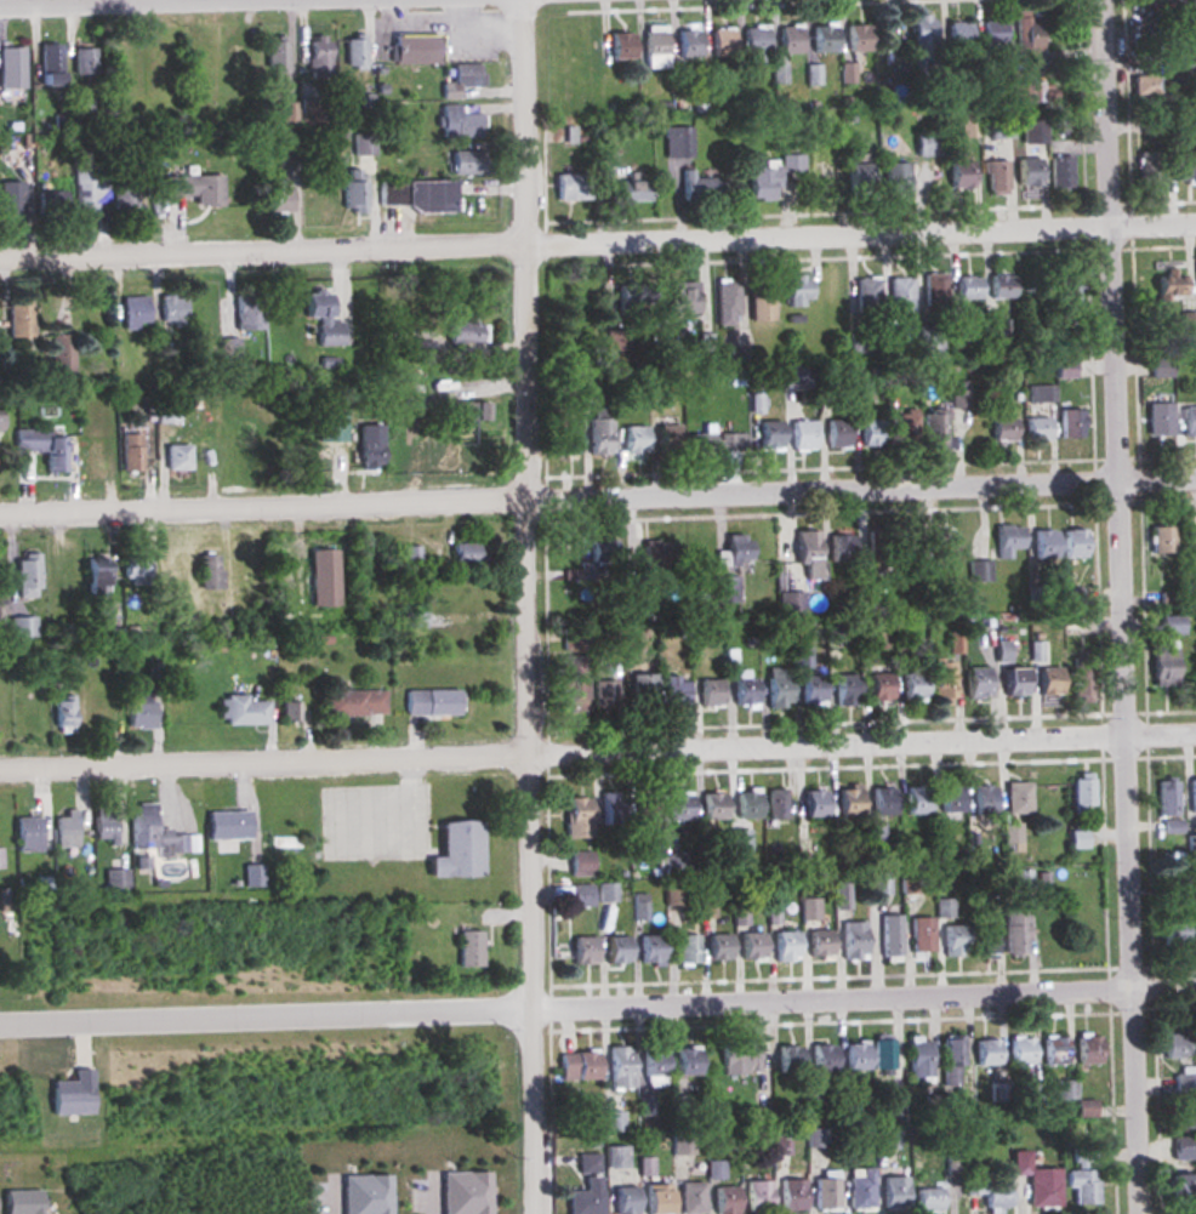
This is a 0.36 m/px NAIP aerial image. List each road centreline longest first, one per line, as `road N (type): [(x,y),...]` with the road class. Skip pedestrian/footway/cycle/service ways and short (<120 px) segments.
road 1 (residential): [(1101,0),(1114,480),(1135,743),(1144,1213)]
road 2 (residential): [(523,0),(540,1213)]
road 3 (residential): [(1195,478),(0,523)]
road 4 (residential): [(1195,225),(0,269)]
road 5 (residential): [(0,774),(1195,741)]
road 6 (residential): [(1195,997),(0,1028)]
road 7 (residential): [(523,0),(0,10)]

